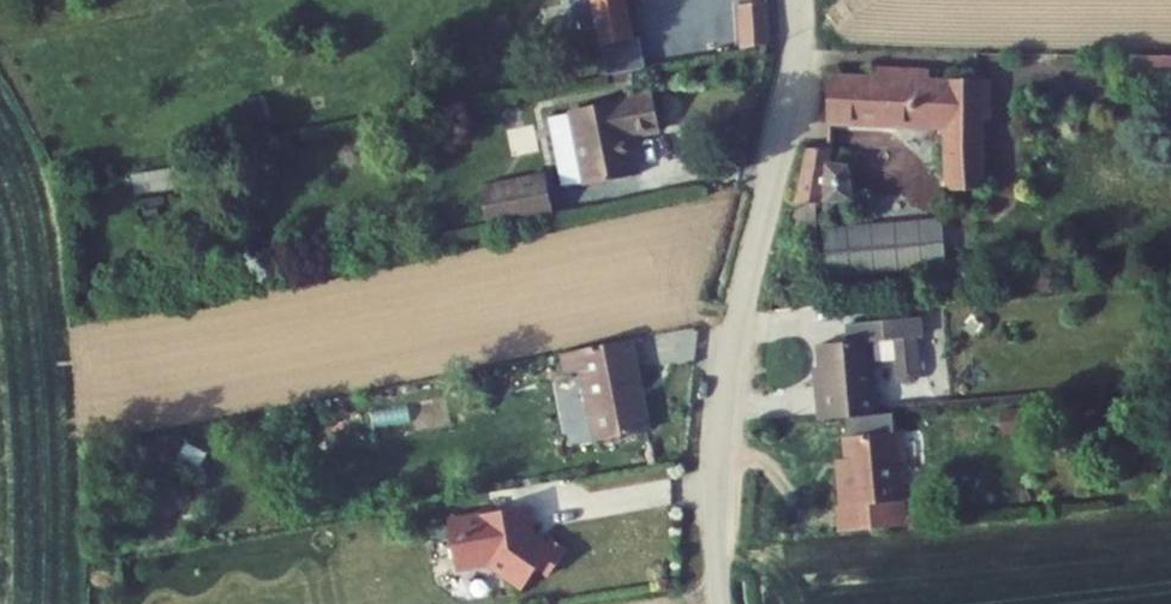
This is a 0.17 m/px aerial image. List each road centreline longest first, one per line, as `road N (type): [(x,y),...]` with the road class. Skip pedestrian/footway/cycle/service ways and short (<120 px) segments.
road 1 (residential): [(720,603),(721,418),(800,39),(800,0)]

